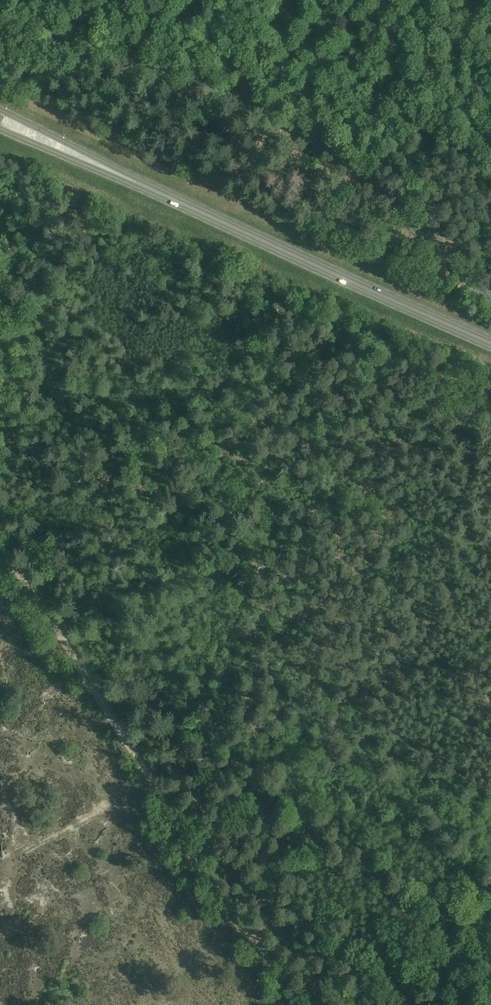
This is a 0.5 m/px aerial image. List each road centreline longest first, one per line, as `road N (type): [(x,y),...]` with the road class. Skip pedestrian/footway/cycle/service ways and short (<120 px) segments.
road 1 (unclassified): [(490,296),(348,162),(277,115),(0,17)]
road 2 (track): [(296,1004),(0,544)]
road 3 (primary): [(490,343),(150,188)]
road 4 (primary): [(150,188),(0,109)]
road 5 (primary): [(0,128),(150,188)]

